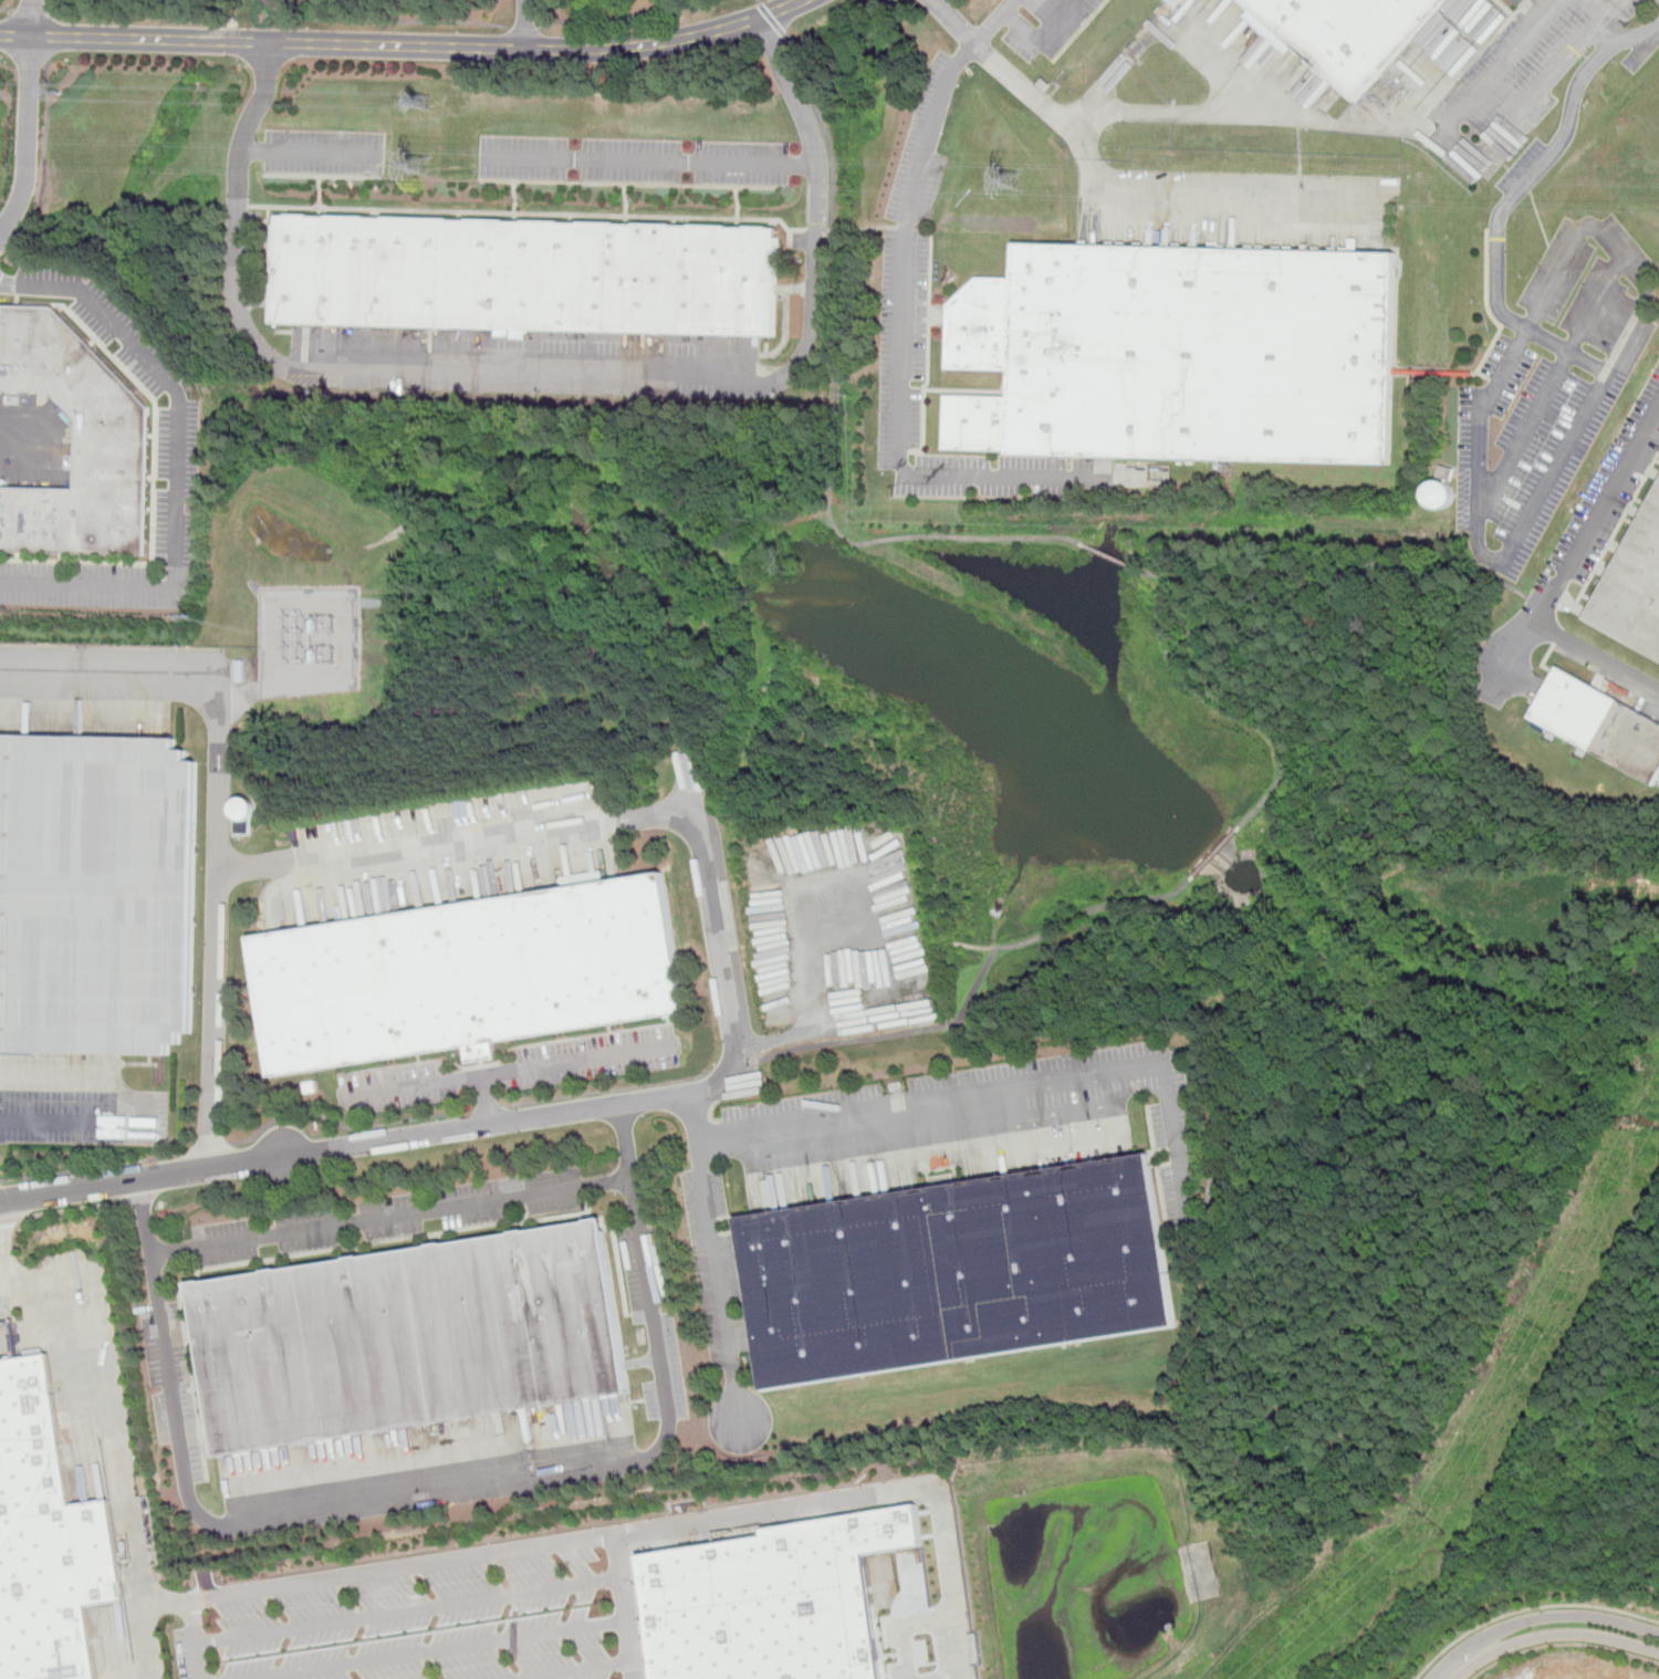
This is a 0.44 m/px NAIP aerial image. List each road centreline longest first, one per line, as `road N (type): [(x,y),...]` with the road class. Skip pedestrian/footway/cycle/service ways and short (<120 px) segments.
road 1 (tertiary): [(800,0),(708,32),(606,49),(0,35)]
road 2 (residential): [(0,1202),(288,1160)]
road 3 (residential): [(1658,1633),(1583,1616),(1530,1620),(1489,1638),(1437,1678)]
road 4 (residential): [(1459,1678),(1520,1641),(1548,1635),(1590,1634),(1658,1652)]

